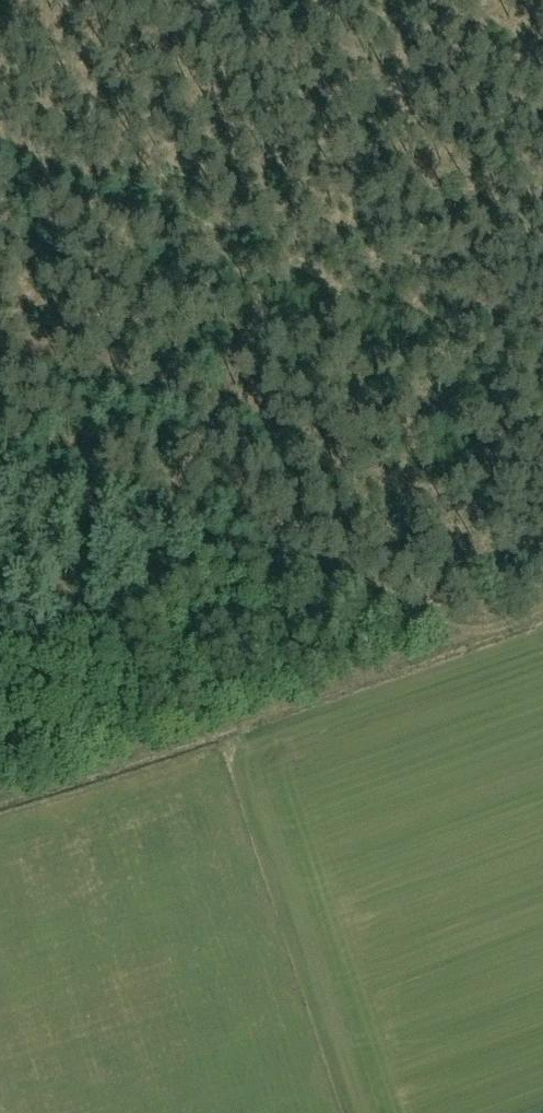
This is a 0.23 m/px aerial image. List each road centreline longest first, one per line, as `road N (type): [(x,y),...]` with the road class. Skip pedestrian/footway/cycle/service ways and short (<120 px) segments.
road 1 (track): [(542,351),(0,166)]
road 2 (track): [(542,612),(0,759)]
road 3 (track): [(0,446),(533,619)]
road 4 (track): [(542,74),(325,0)]

